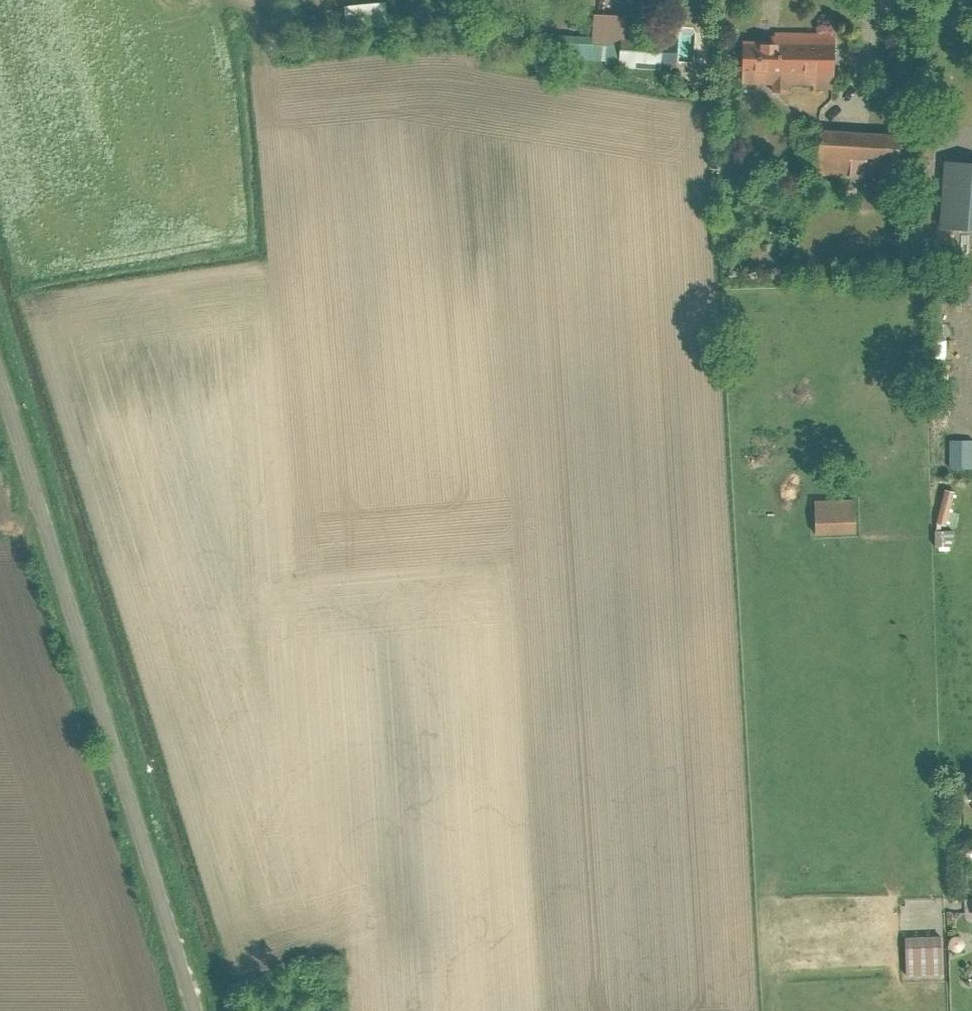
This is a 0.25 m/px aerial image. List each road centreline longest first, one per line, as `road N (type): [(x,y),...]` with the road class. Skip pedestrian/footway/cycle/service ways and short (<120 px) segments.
road 1 (unclassified): [(0,379),(196,1010)]

